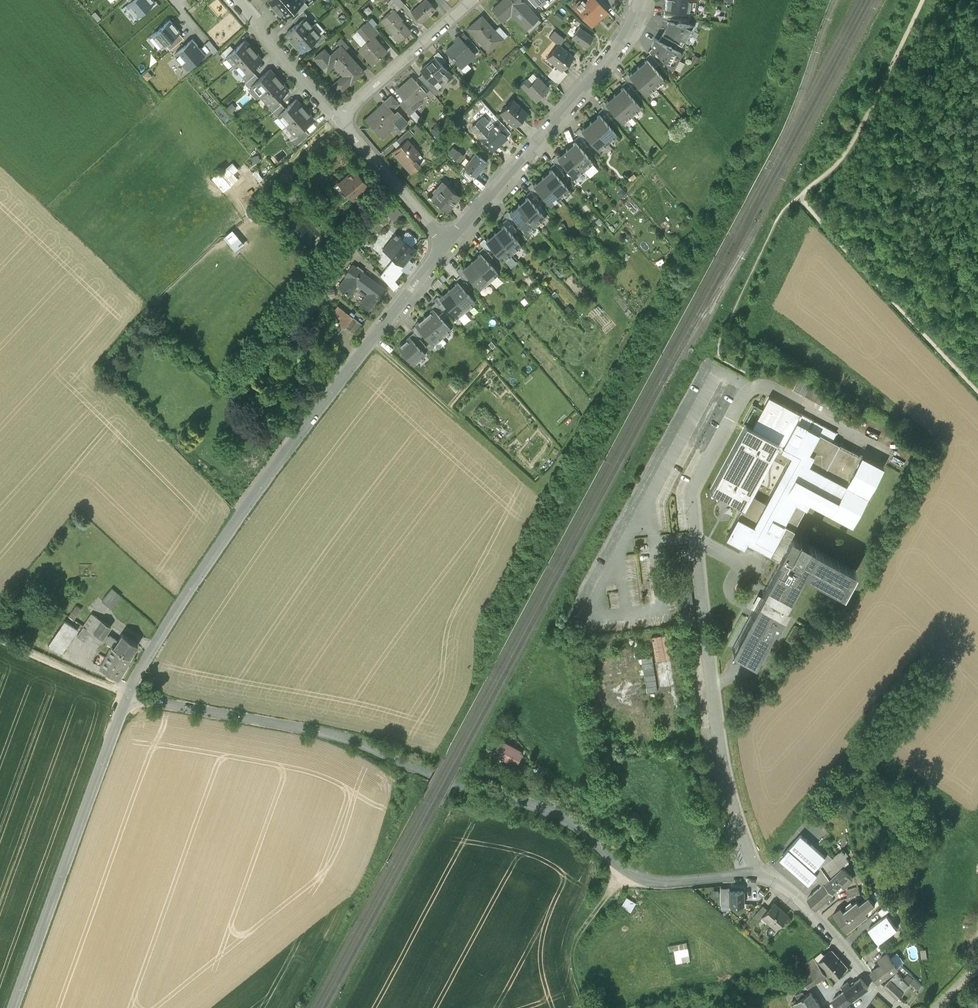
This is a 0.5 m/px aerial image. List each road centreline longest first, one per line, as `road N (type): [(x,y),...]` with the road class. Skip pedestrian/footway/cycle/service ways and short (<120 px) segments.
road 1 (unclassified): [(130,695),(338,735),(466,792),(561,816),(634,874),(653,880),(757,877),(801,903),(899,1007)]
road 2 (unclassified): [(130,695),(235,524),(379,330)]
road 3 (unclassified): [(14,1007),(130,695)]
road 4 (residential): [(448,243),(590,80),(641,0)]
road 5 (track): [(923,0),(850,150),(800,196)]
road 6 (residential): [(341,117),(470,0)]
road 7 (residential): [(341,117),(448,243)]
road 8 (track): [(623,866),(583,943),(590,1007)]
road 9 (track): [(0,638),(130,695)]
road 10 (residential): [(258,28),(341,117)]

